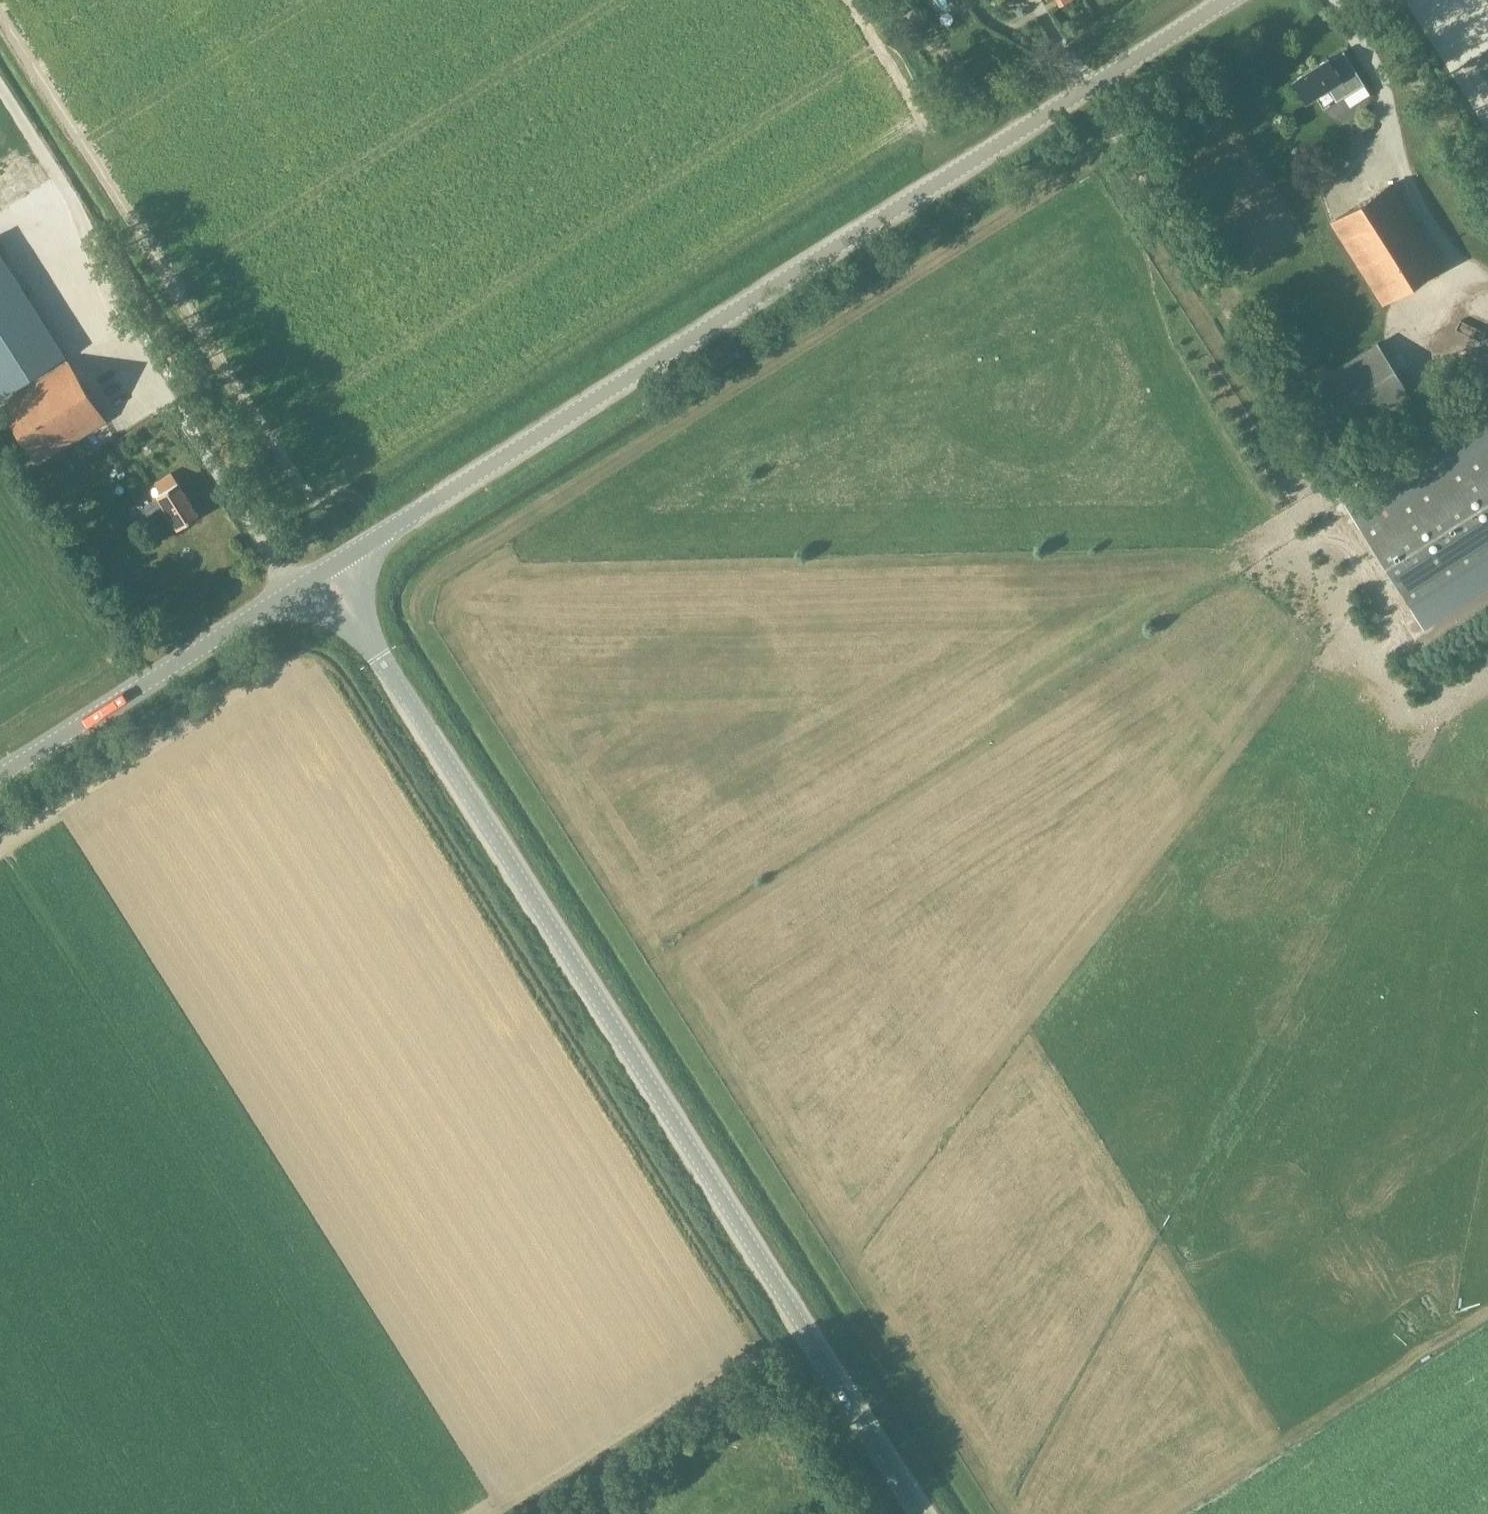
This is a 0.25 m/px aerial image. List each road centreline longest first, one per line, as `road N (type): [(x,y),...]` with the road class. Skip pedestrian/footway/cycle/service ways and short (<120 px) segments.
road 1 (unclassified): [(342,560),(1227,0)]
road 2 (unclassified): [(922,1513),(366,634)]
road 3 (unclassified): [(0,776),(305,584)]

